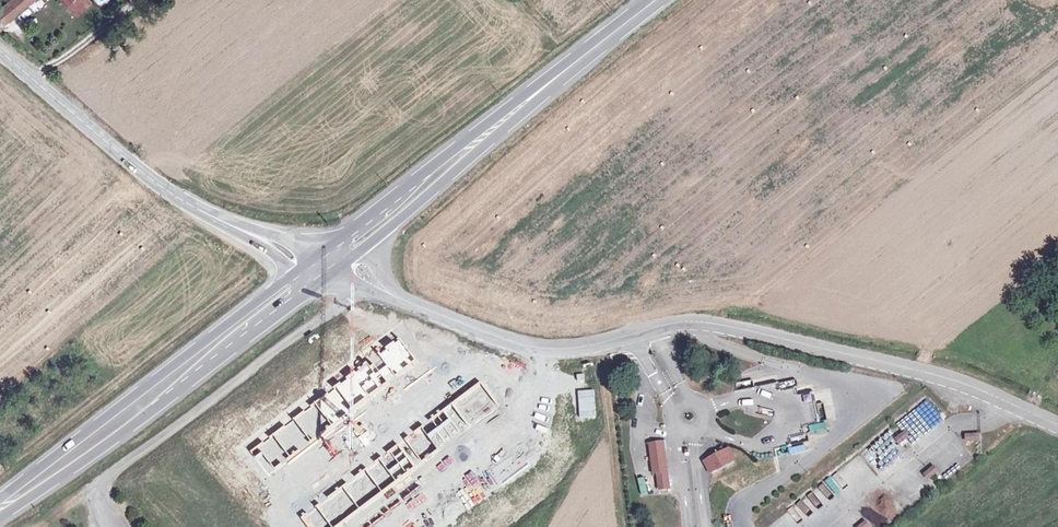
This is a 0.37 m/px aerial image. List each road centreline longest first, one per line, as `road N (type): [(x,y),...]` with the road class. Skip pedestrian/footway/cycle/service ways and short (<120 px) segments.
road 1 (residential): [(1057,425),(932,374),(729,327),(678,323),(555,350),(517,345),(384,288)]
road 2 (secondary): [(292,273),(0,499)]
road 3 (residential): [(0,43),(152,183),(263,240)]
road 4 (secondary): [(357,255),(540,90)]
road 5 (secondary): [(0,516),(197,376)]
road 6 (secondary): [(540,90),(381,206)]
road 7 (secondary): [(197,376),(329,278)]
road 8 (unclassified): [(197,376),(313,277)]
road 9 (secondary): [(540,90),(657,0)]

